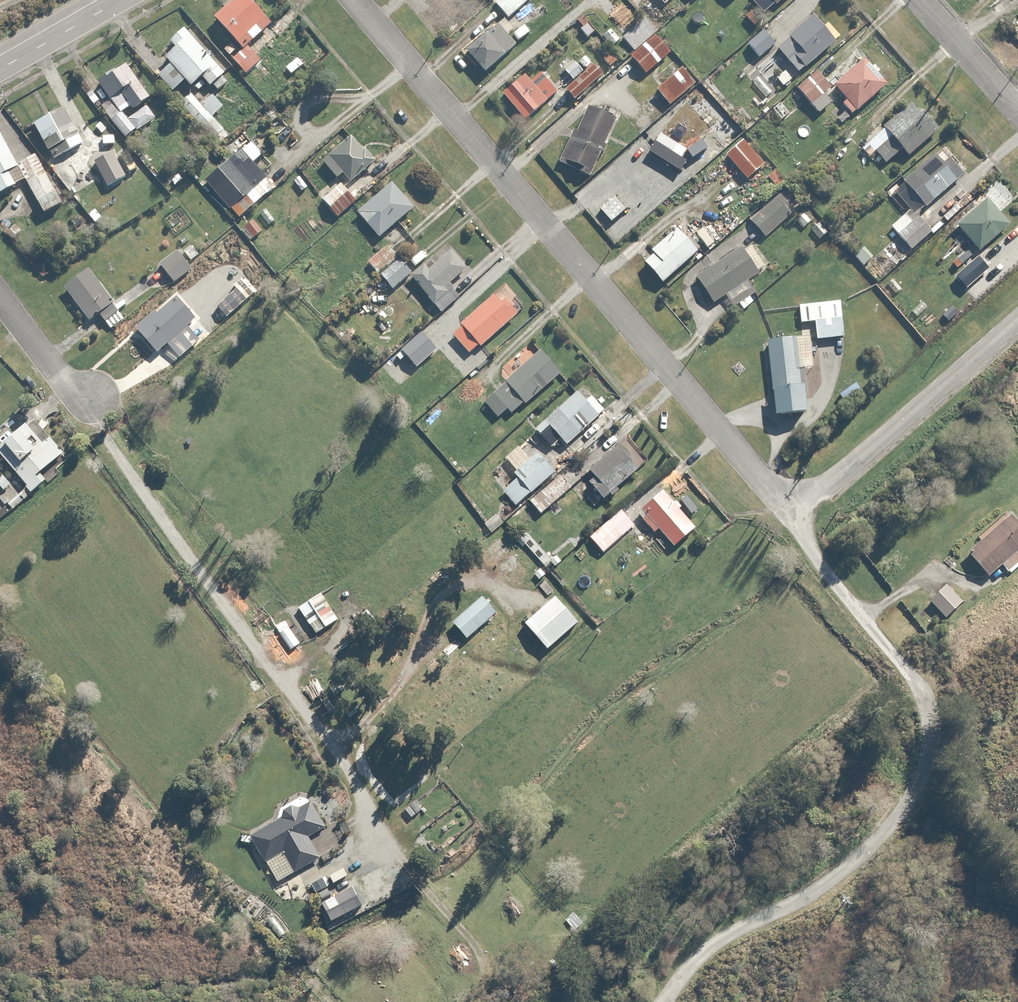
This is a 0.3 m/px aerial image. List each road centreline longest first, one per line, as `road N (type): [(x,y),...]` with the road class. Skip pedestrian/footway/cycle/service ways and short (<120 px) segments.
road 1 (residential): [(356,0),(794,516)]
road 2 (residential): [(794,516),(1017,316)]
road 3 (residential): [(920,0),(1017,111)]
road 4 (residential): [(794,516),(879,633)]
road 5 (primary): [(119,0),(0,68)]
road 6 (residential): [(88,398),(64,381),(0,296)]

